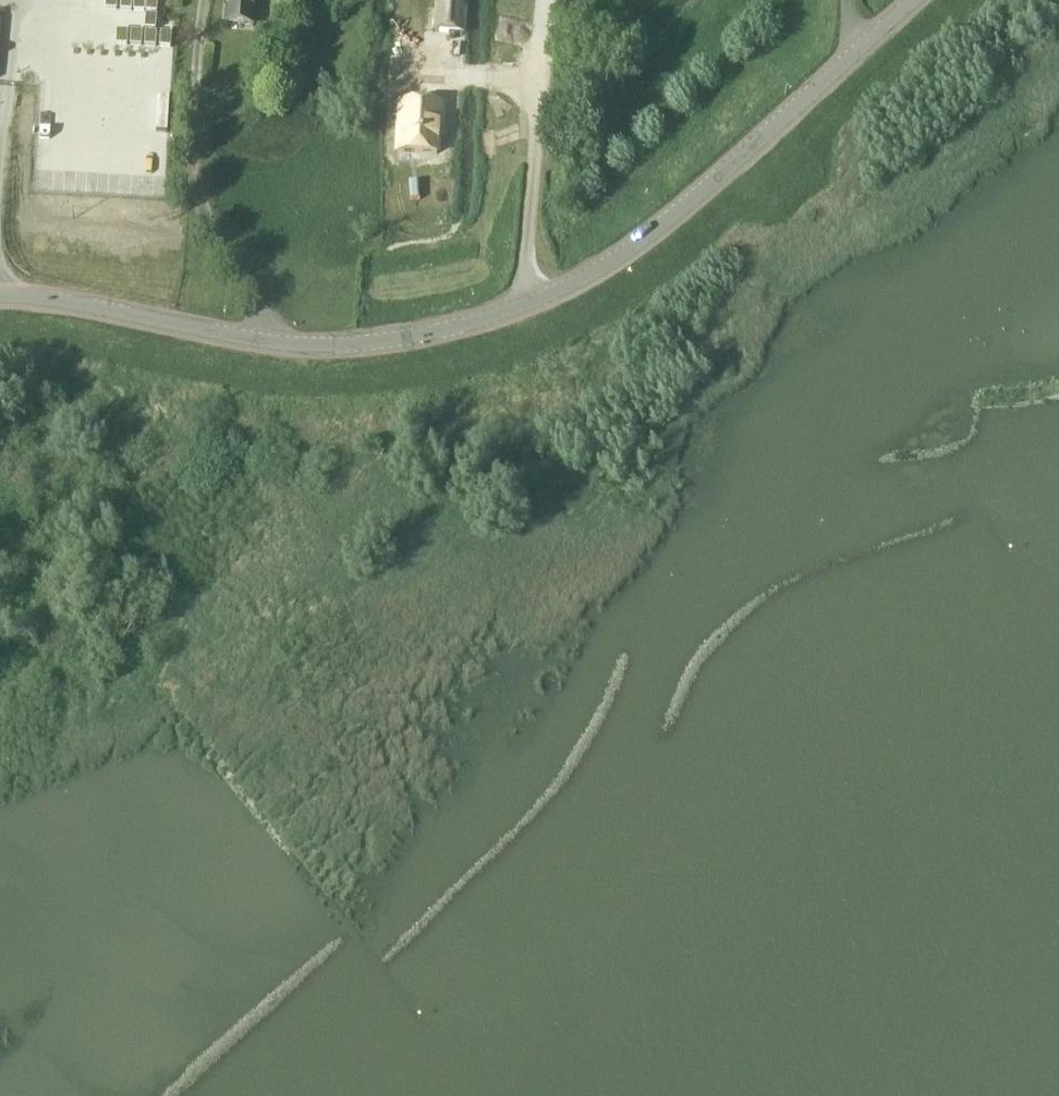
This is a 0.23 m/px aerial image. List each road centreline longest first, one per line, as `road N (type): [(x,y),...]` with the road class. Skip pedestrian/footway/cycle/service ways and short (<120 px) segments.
road 1 (tertiary): [(0,296),(288,344),(386,341),(481,320),(597,271),(666,224),(915,0)]

